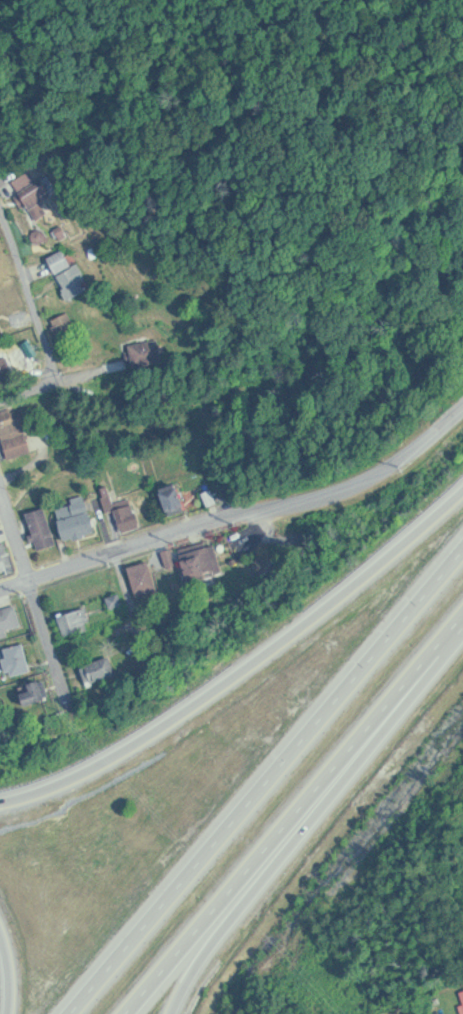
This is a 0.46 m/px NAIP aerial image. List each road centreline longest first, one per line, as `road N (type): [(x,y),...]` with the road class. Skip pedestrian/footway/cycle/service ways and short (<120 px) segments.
road 1 (motorway): [(462,552),(76,1013)]
road 2 (motorway): [(462,494),(278,650),(146,744),(73,783),(0,806)]
road 3 (motorway): [(131,1013),(462,623)]
road 4 (residential): [(0,595),(363,482),(462,409)]
road 5 (motorway): [(175,1013),(209,955),(440,666),(462,625)]
road 6 (residential): [(71,699),(0,487)]
road 7 (residential): [(61,384),(0,189)]
road 8 (residential): [(0,405),(124,369)]

